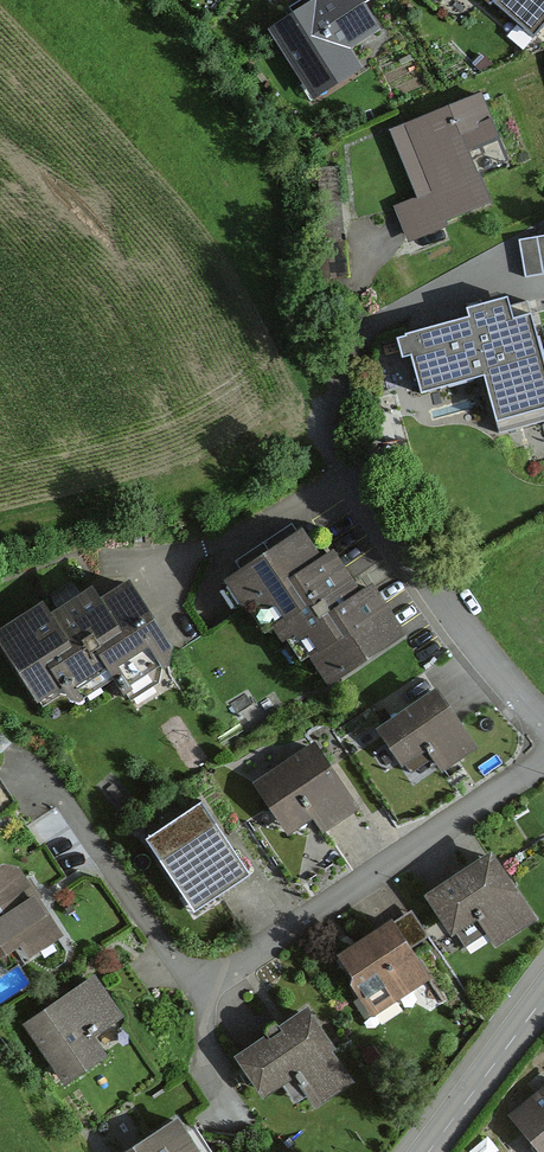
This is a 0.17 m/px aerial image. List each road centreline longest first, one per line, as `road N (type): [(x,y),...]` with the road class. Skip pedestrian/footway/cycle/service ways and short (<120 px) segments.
road 1 (residential): [(543,758),(203,989),(40,775)]
road 2 (residential): [(543,725),(481,655),(350,479),(156,576)]
road 3 (unclassified): [(543,998),(429,1151)]

